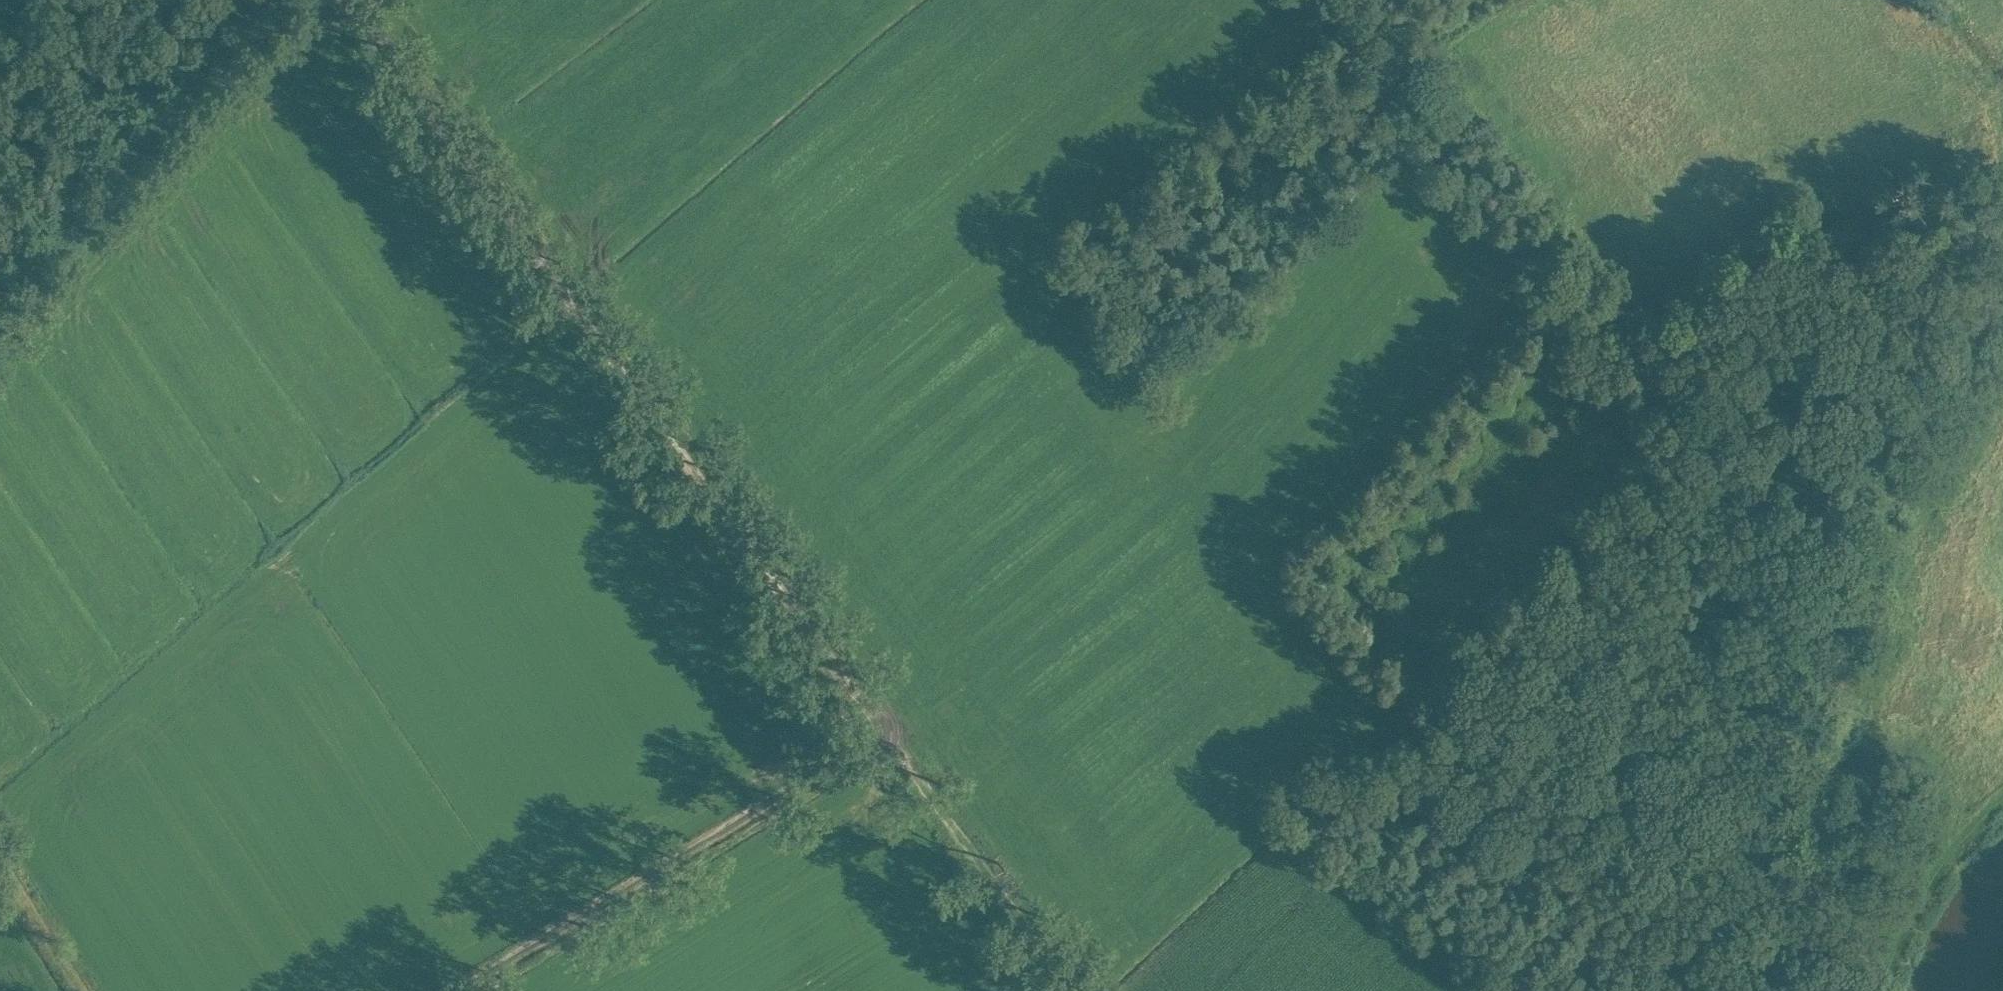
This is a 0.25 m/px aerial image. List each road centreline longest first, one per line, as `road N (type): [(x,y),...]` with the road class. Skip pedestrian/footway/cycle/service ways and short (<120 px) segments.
road 1 (track): [(2002,789),(1890,925),(1875,990)]

